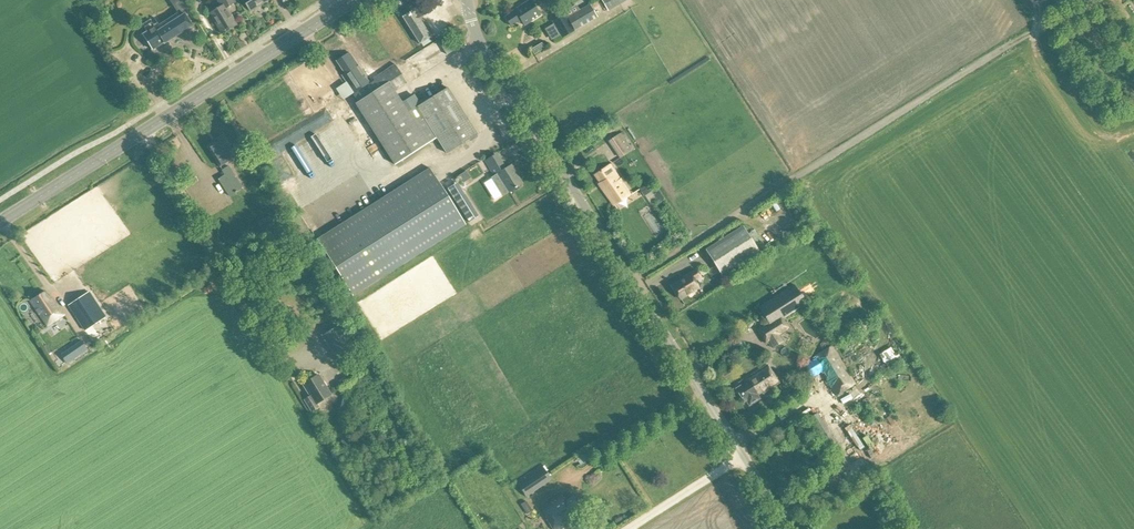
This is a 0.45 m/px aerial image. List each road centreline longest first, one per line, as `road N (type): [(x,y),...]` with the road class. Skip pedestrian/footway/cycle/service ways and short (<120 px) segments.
road 1 (unclassified): [(789,528),(479,40),(469,0)]
road 2 (track): [(633,282),(1033,31),(1034,0)]
road 3 (tertiary): [(0,221),(353,0)]

